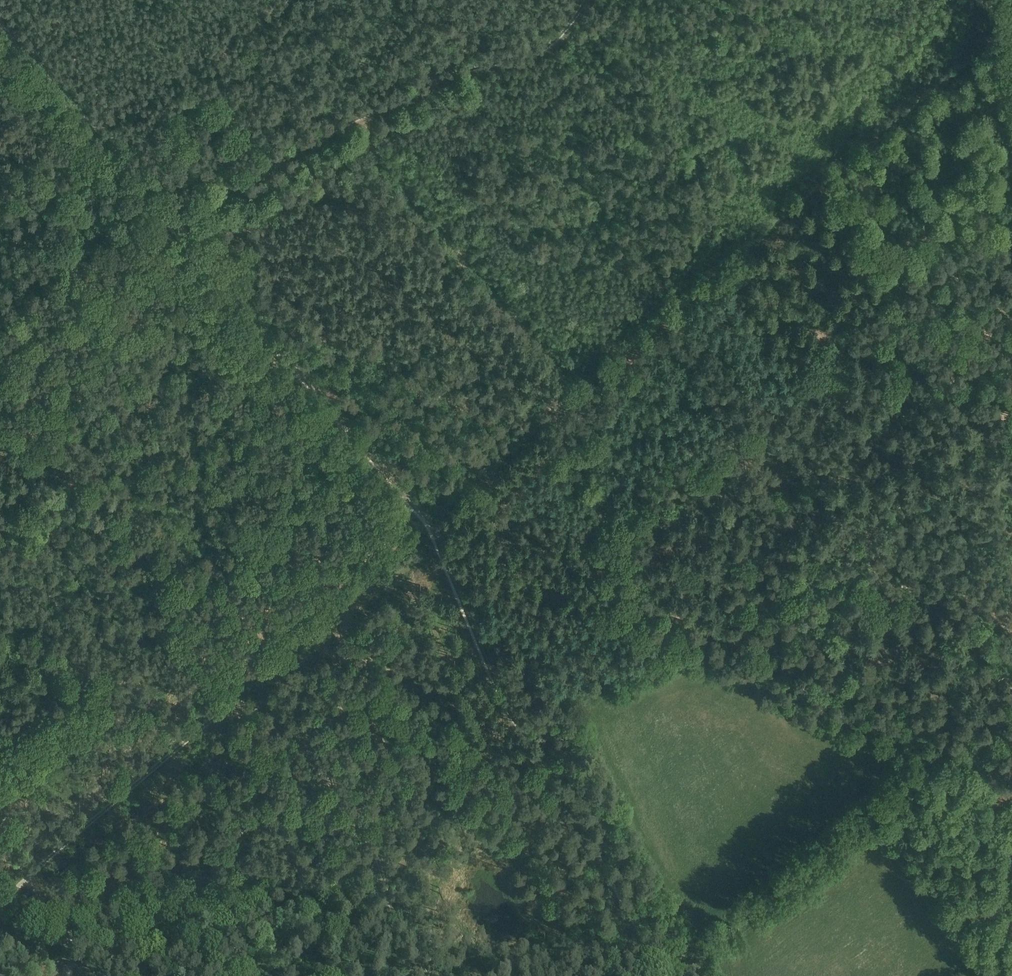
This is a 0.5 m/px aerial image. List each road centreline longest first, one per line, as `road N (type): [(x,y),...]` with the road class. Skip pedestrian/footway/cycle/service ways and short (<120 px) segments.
road 1 (track): [(424,522),(1011,28)]
road 2 (track): [(0,361),(143,251),(188,203),(426,88),(535,56),(587,0)]
road 3 (track): [(440,552),(346,605),(0,907)]

